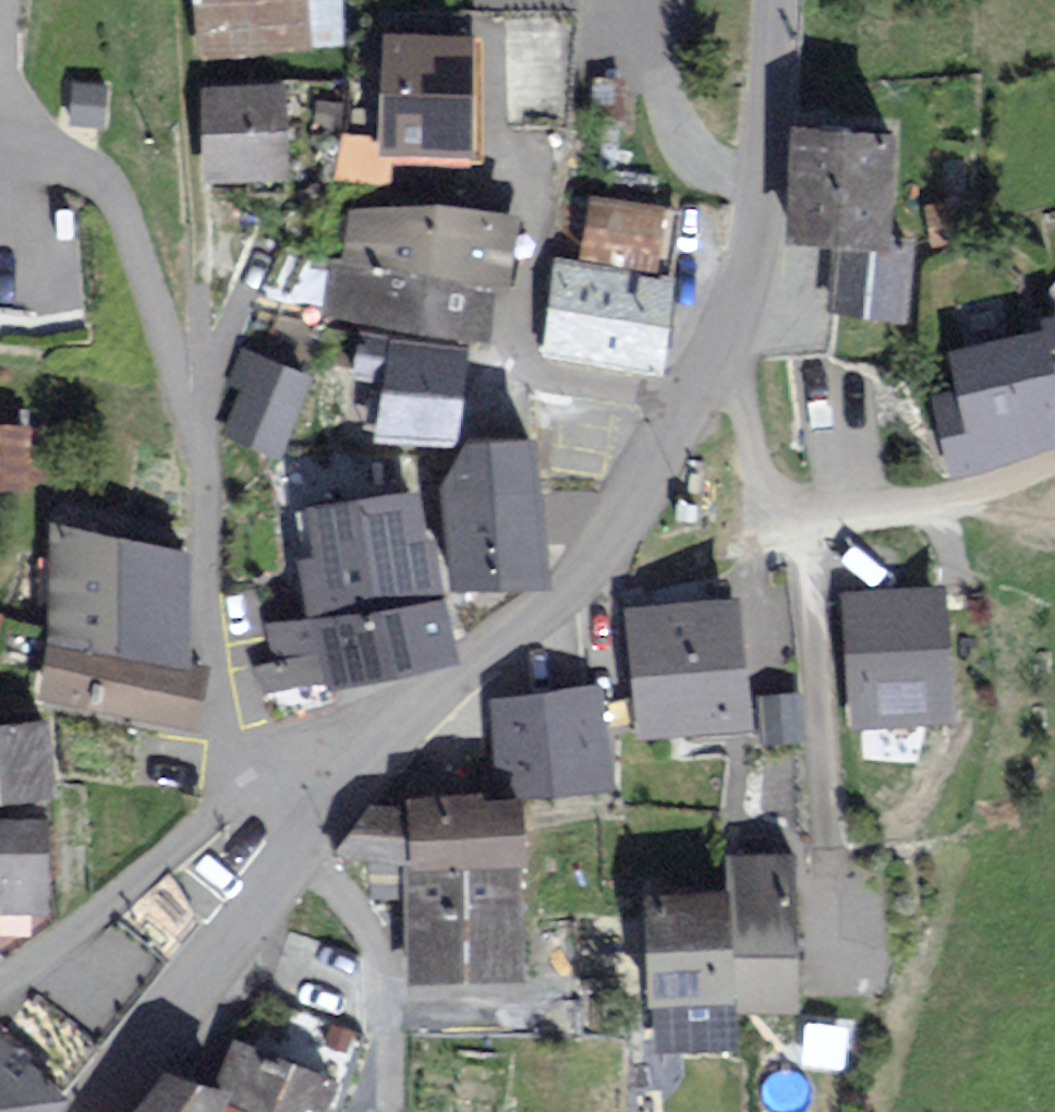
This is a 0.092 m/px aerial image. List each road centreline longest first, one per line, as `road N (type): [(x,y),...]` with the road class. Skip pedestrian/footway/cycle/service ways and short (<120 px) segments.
road 1 (tertiary): [(327,808),(393,730),(587,565),(703,376),(748,258),(775,0)]
road 2 (residential): [(245,798),(212,645),(196,413),(123,211),(107,188),(56,153),(21,114),(8,85),(0,31)]
road 3 (track): [(196,413),(205,405),(204,375),(184,0)]
road 4 (tertiary): [(86,1111),(263,900),(327,808)]
road 5 (residential): [(0,983),(245,798)]
road 6 (track): [(65,797),(71,909),(81,925)]

